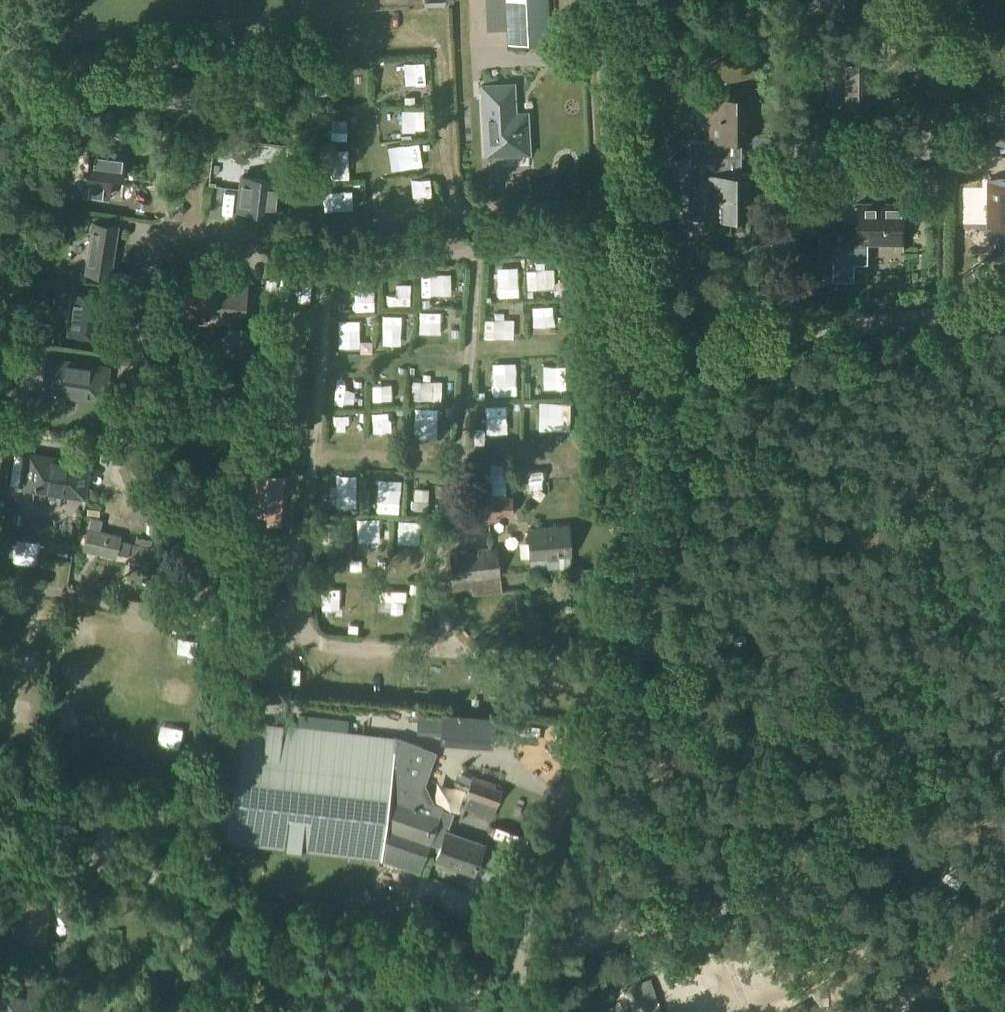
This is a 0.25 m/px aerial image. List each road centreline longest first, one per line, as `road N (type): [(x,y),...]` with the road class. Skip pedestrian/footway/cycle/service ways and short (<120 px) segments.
road 1 (residential): [(936,0),(937,155),(789,156),(785,339)]
road 2 (track): [(906,1011),(732,730),(645,612)]
road 3 (track): [(1004,716),(935,702),(845,719),(806,692),(761,636),(704,539),(705,514),(724,500)]
road 4 (residential): [(515,1011),(540,860),(630,667)]
road 5 (unclassified): [(622,360),(609,0)]
road 6 (unclassified): [(630,667),(645,612),(622,360)]
road 7 (residential): [(785,339),(1004,306)]
road 8 (residential): [(622,360),(785,339)]

